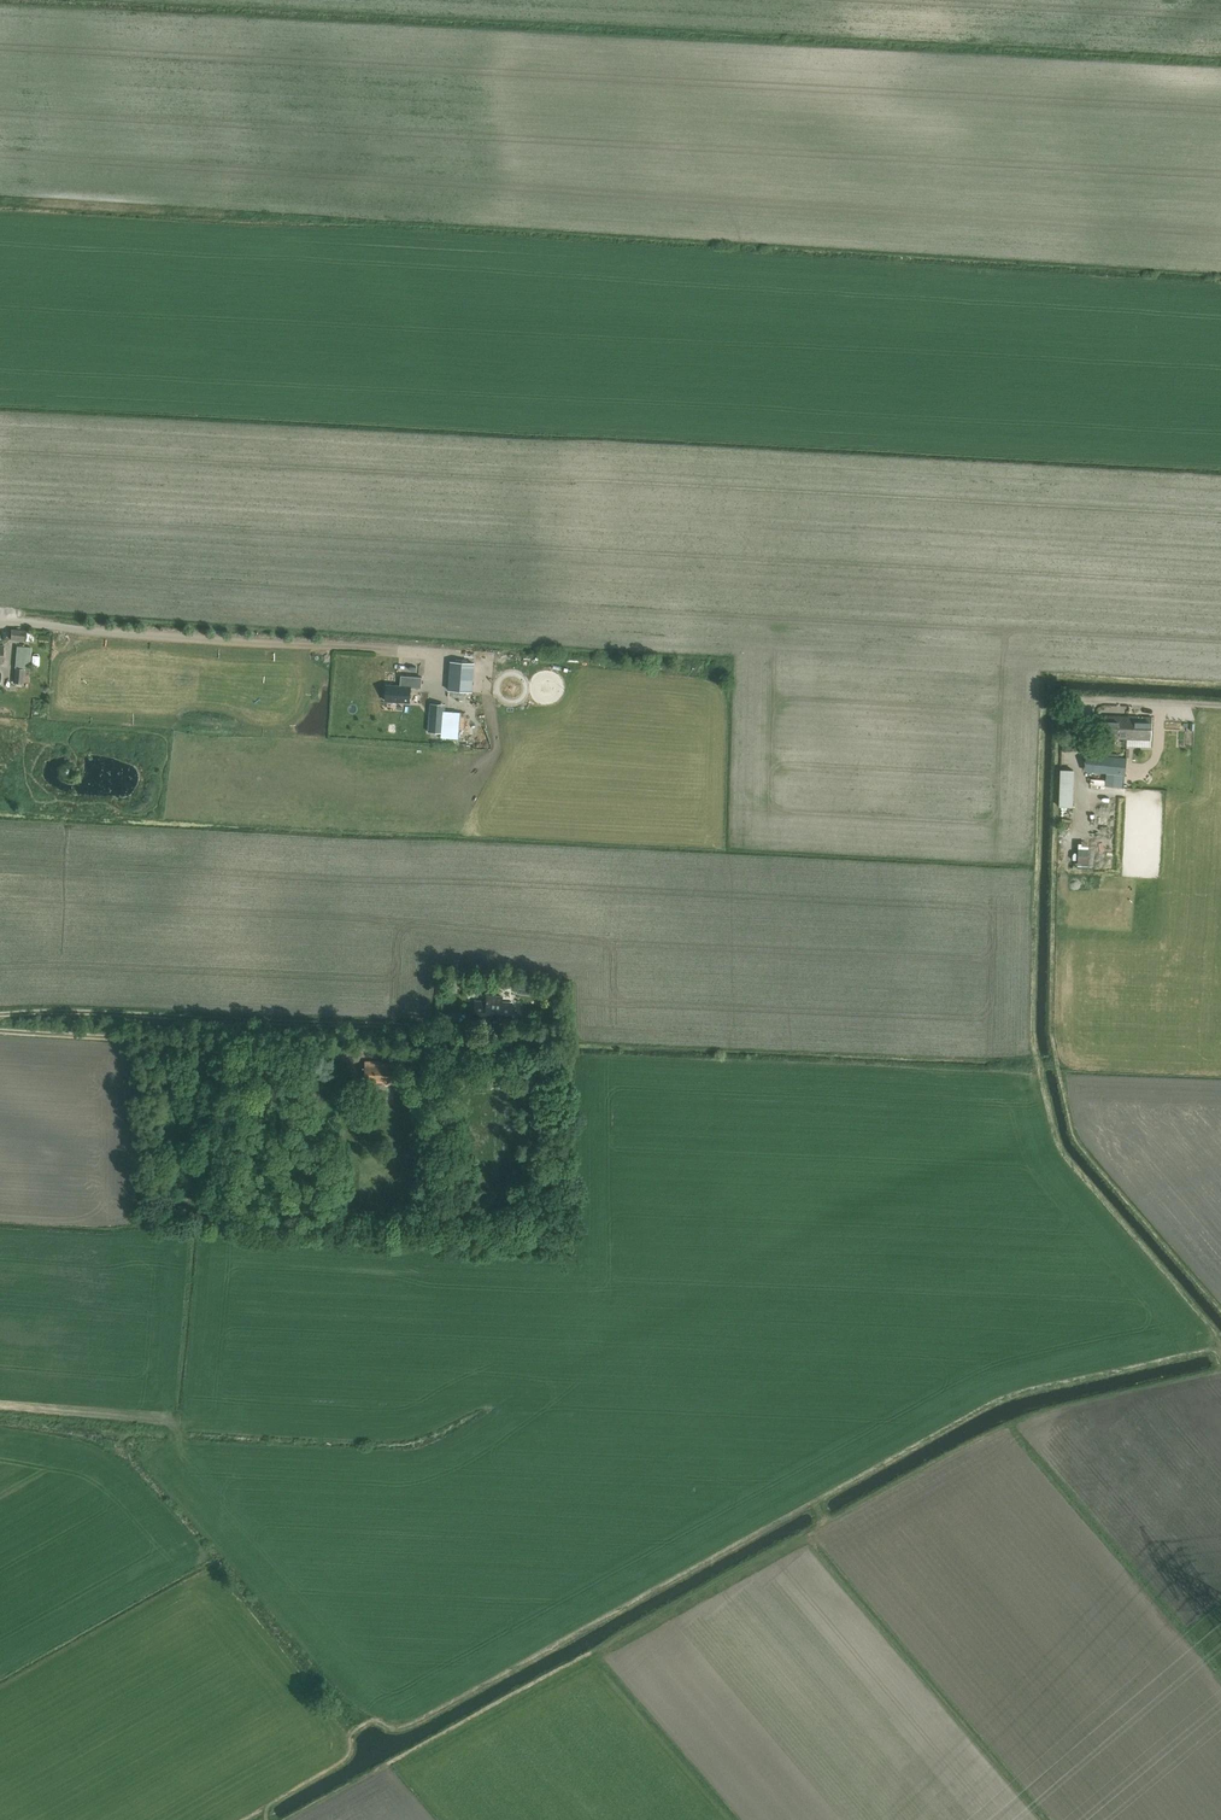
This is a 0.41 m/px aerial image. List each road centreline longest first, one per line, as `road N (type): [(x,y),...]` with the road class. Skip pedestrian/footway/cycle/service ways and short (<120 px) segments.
road 1 (track): [(0,1406),(156,1415),(184,1437)]

